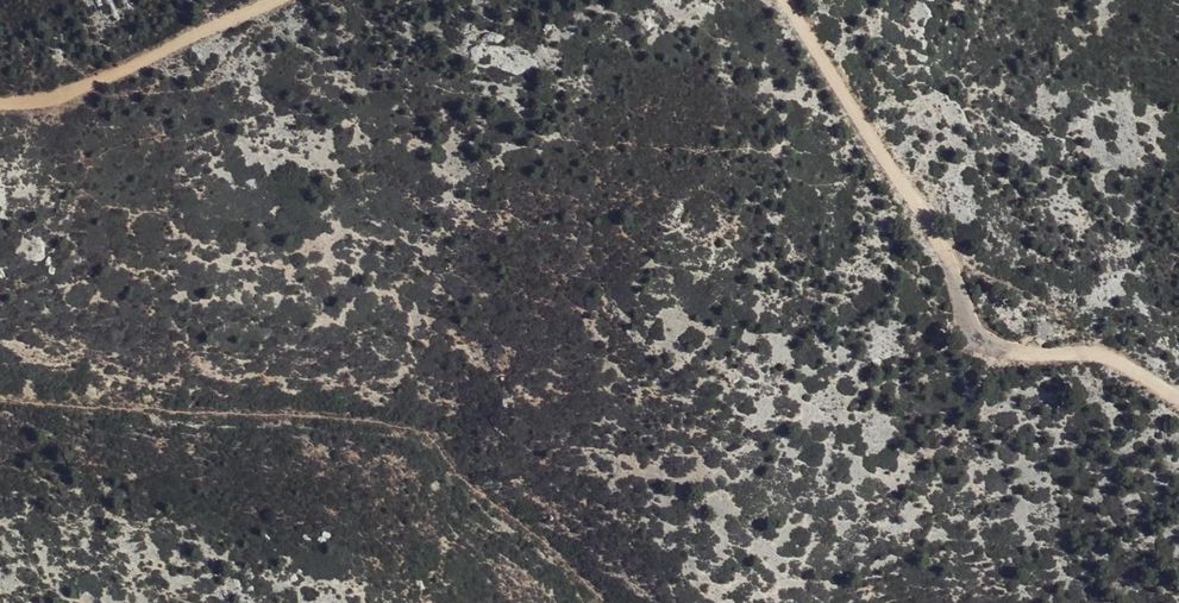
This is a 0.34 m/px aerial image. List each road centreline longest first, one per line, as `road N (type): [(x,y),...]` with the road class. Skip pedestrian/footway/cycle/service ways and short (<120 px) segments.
road 1 (track): [(0,396),(426,431),(622,602)]
road 2 (track): [(1178,397),(1121,360),(1001,350),(980,339),(929,226),(781,0)]
road 3 (track): [(268,0),(73,91),(0,107)]

